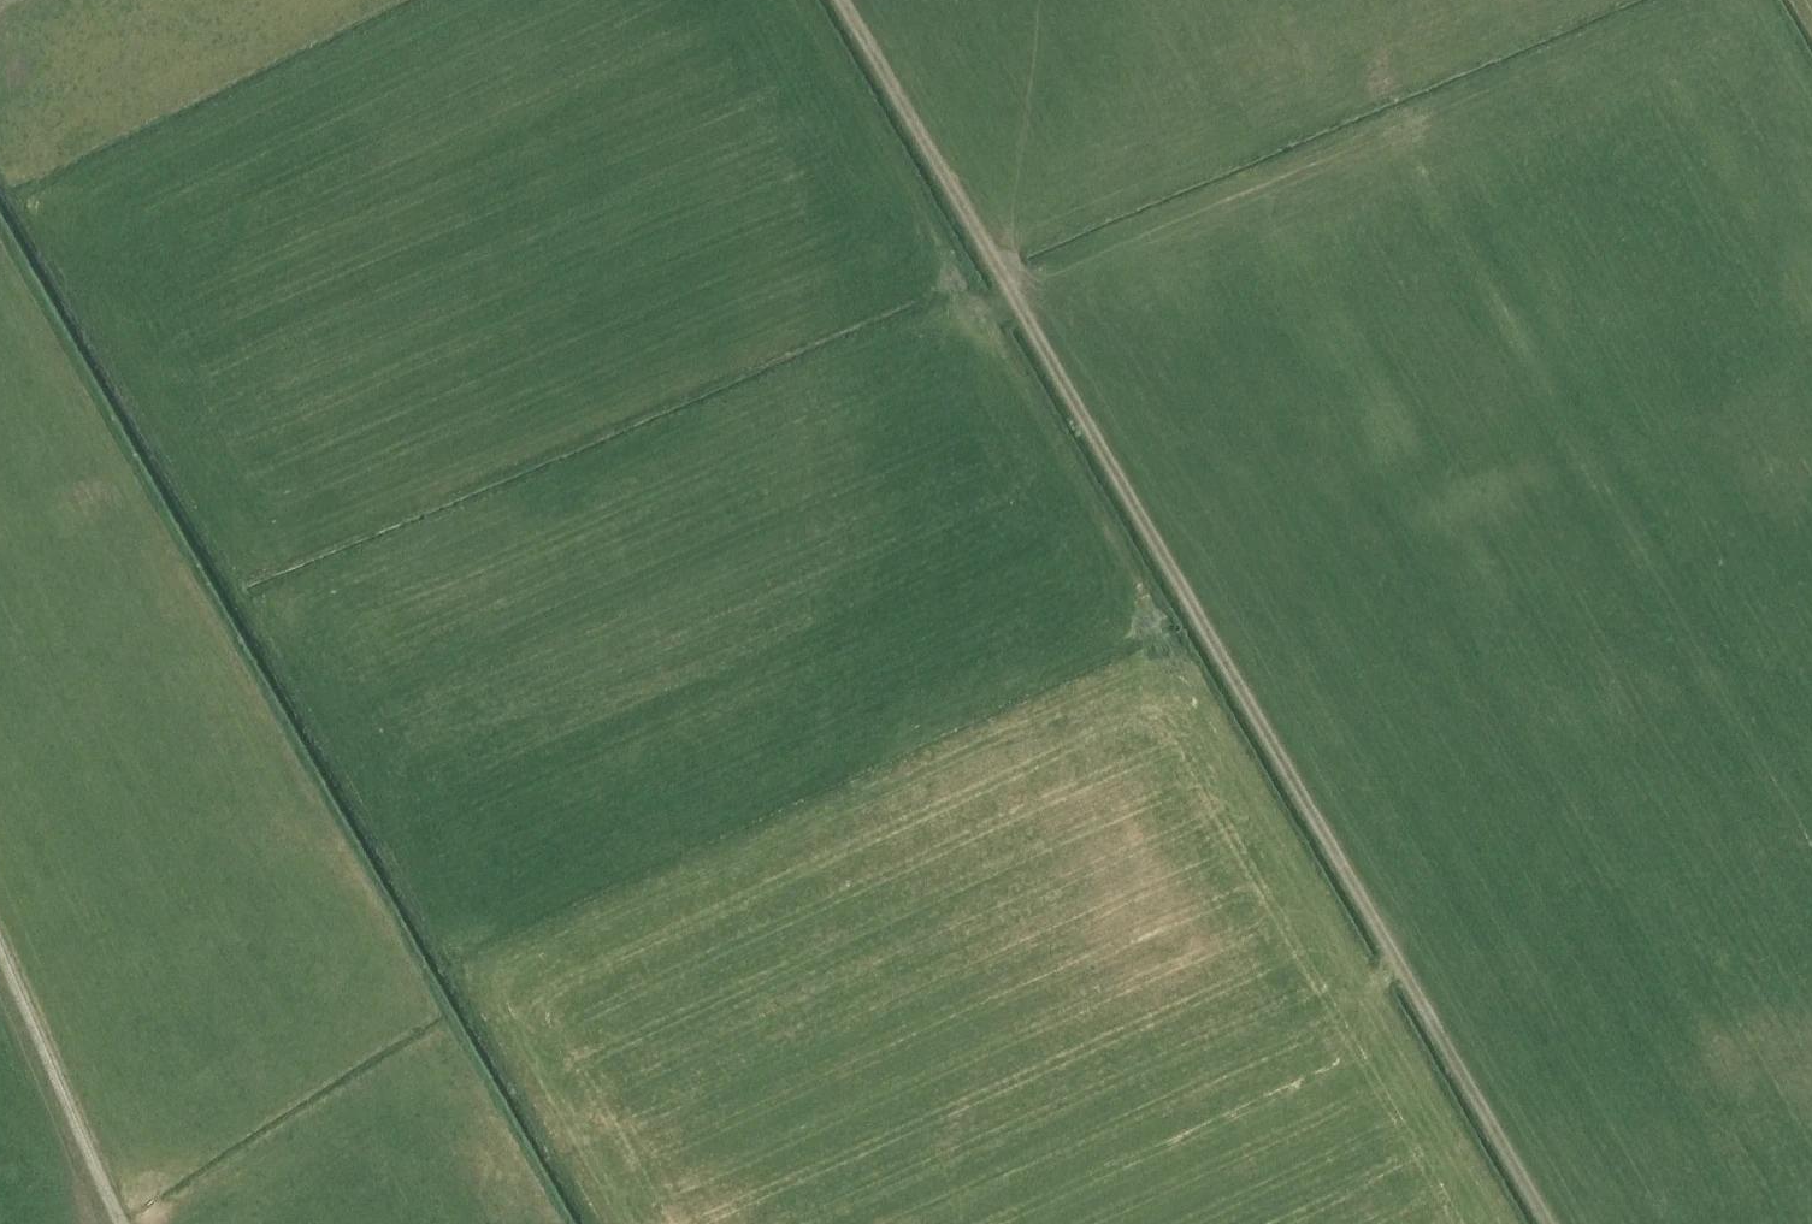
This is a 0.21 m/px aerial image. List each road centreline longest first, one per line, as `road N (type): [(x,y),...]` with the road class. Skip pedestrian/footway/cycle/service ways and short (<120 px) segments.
road 1 (track): [(840,0),(1554,1223)]
road 2 (track): [(0,949),(120,1223)]

